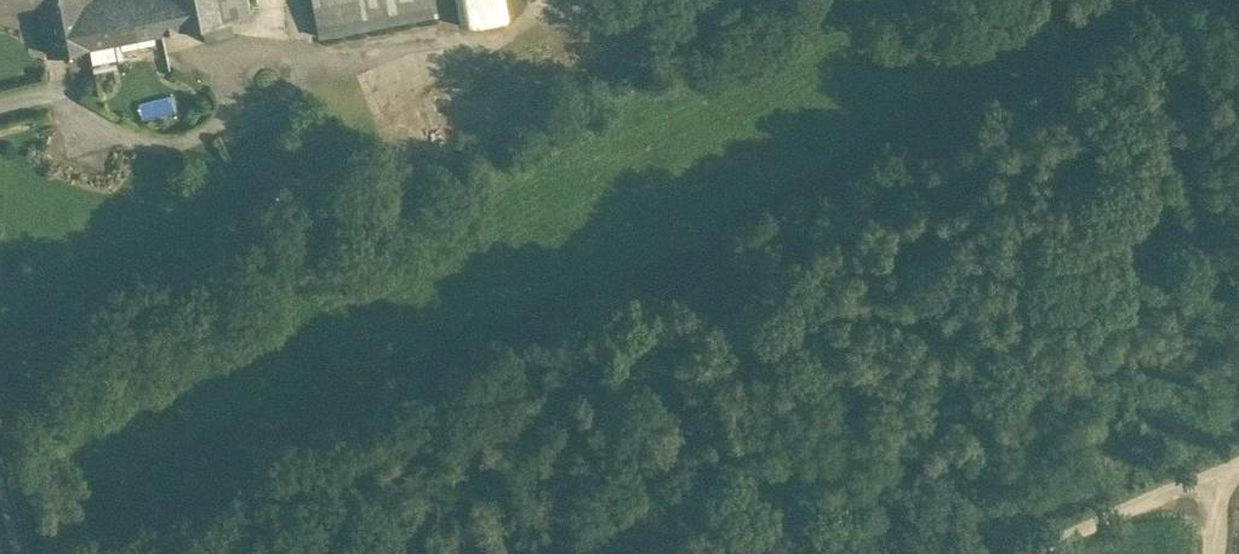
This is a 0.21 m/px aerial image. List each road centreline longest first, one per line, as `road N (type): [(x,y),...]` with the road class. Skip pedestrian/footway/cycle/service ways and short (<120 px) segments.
road 1 (unclassified): [(1219,471),(1022,553)]
road 2 (track): [(631,0),(548,37),(539,0)]

